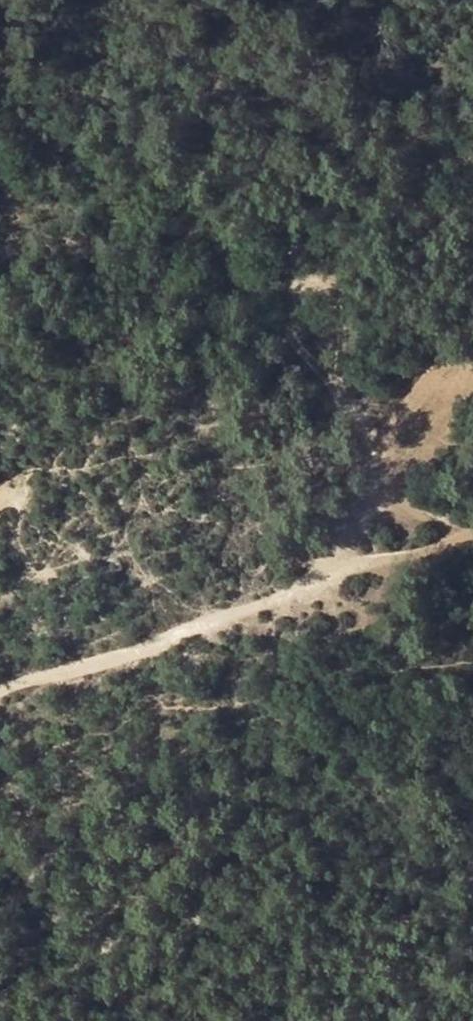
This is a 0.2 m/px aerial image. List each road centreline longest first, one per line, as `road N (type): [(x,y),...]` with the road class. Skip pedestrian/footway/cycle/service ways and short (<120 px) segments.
road 1 (track): [(0,709),(472,537)]

